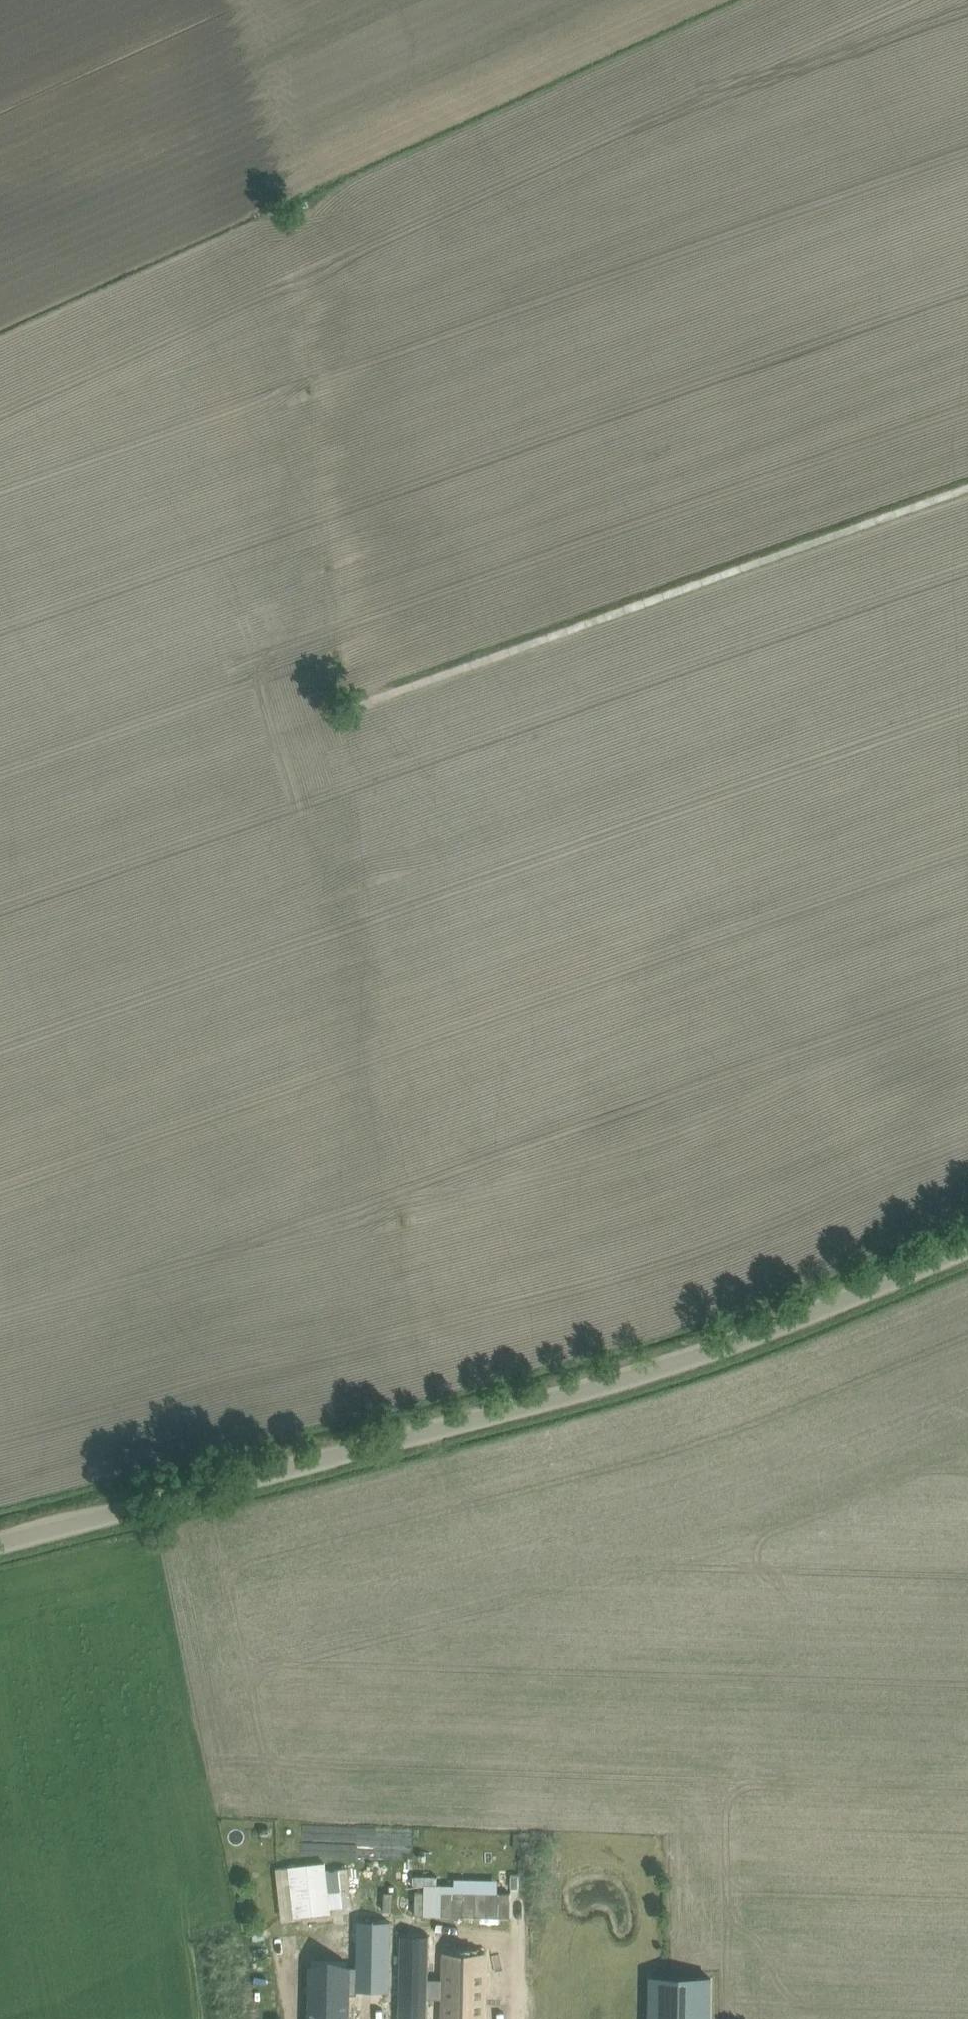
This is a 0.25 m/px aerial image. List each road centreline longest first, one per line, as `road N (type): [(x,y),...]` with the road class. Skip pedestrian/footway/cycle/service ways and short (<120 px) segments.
road 1 (unclassified): [(0,1541),(703,1360),(967,1249)]

